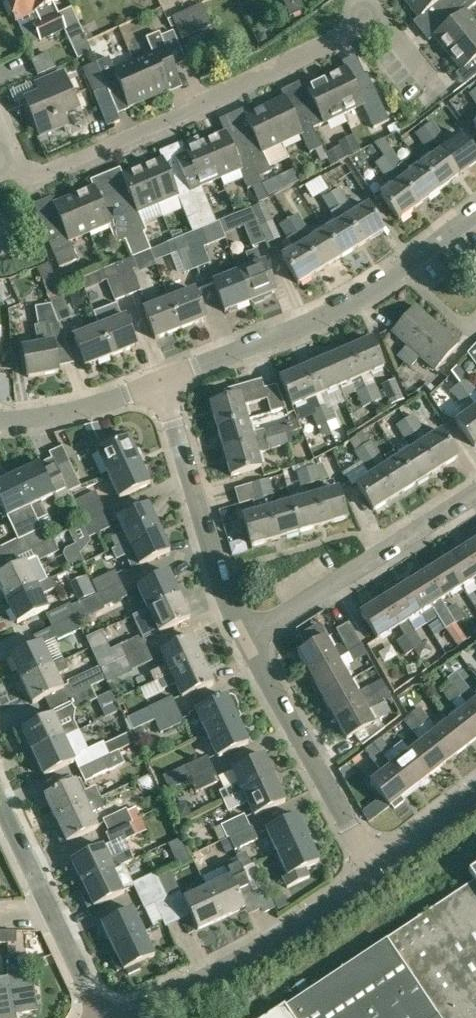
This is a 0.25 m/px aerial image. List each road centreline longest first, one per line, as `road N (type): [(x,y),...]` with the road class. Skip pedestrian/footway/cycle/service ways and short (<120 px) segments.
road 1 (residential): [(0,158),(27,174),(74,162),(363,27),(388,29),(444,104)]
road 2 (residential): [(161,383),(336,311),(475,212)]
road 3 (residential): [(115,1012),(280,933),(371,865)]
road 4 (residential): [(247,641),(475,485)]
road 5 (residential): [(247,641),(211,555),(161,383)]
road 6 (residential): [(371,865),(247,641)]
road 7 (residential): [(97,1017),(0,795)]
road 8 (residential): [(0,421),(64,413),(161,383)]
road 9 (residential): [(371,865),(475,786)]

